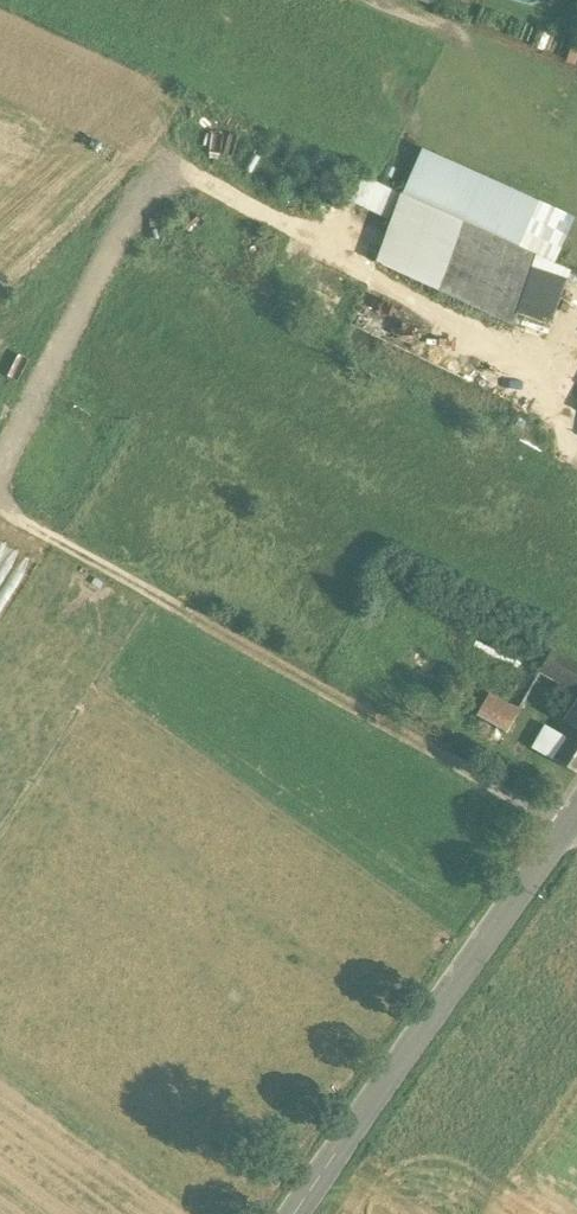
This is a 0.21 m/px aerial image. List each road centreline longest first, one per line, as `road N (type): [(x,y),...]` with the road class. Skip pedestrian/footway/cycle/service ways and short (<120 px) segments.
road 1 (track): [(560,834),(0,521)]
road 2 (unclassified): [(295,1213),(576,812)]
road 3 (track): [(0,357),(46,329),(154,196)]

